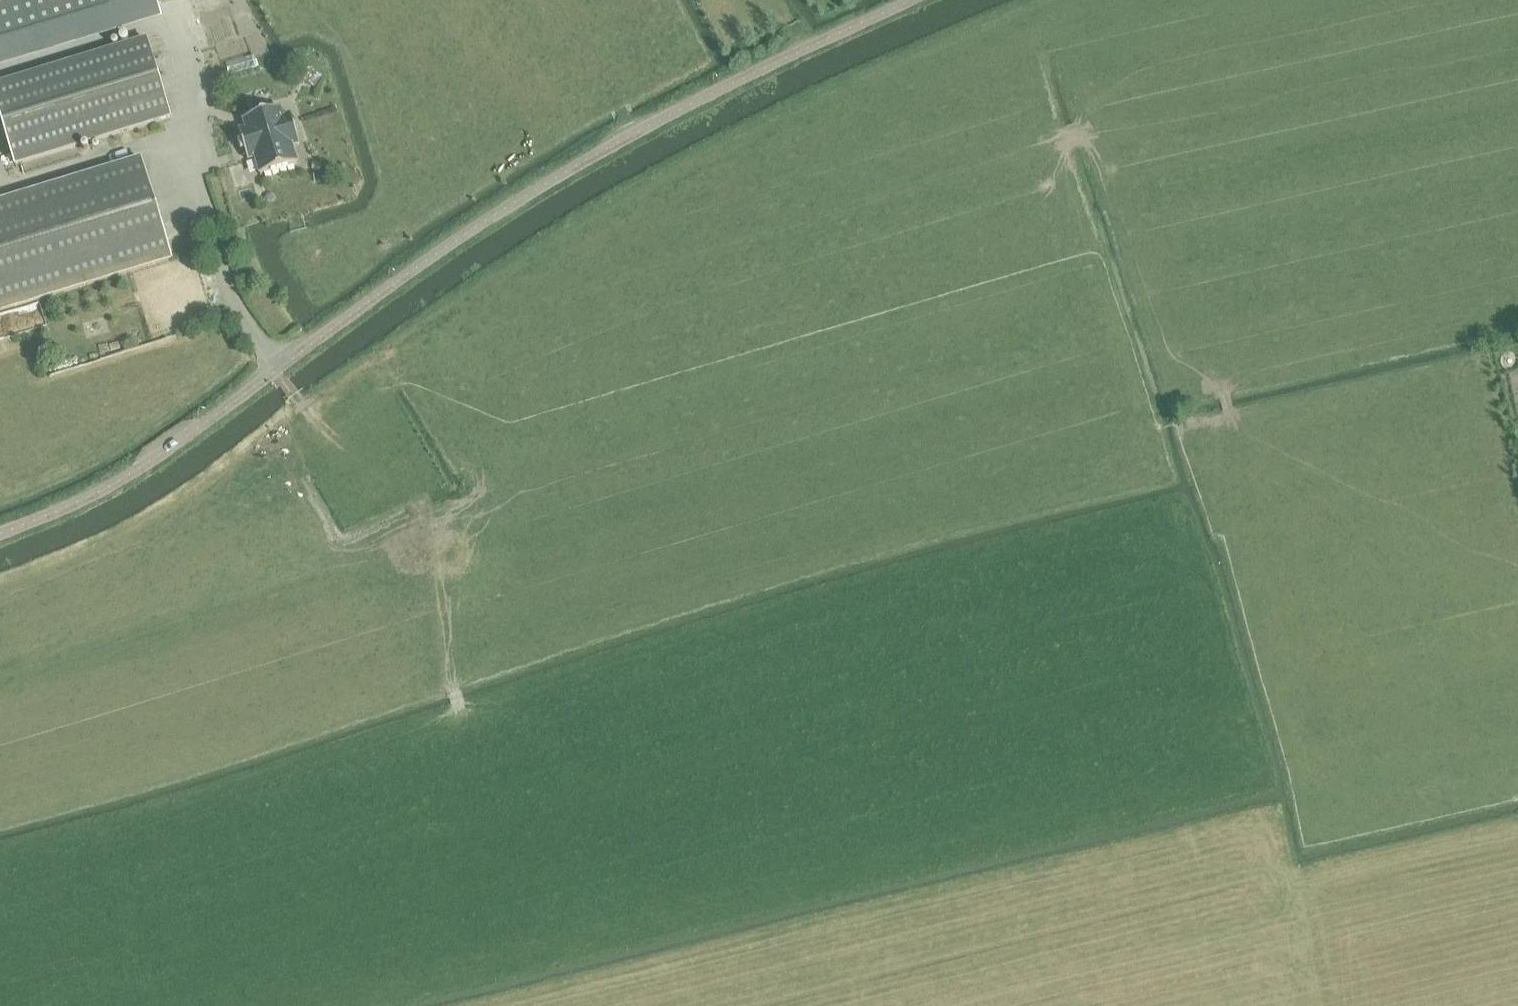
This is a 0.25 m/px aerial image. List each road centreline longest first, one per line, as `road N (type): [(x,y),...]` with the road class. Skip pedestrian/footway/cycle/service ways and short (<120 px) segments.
road 1 (unclassified): [(917,0),(561,175),(449,246),(171,449),(101,492),(0,535)]

